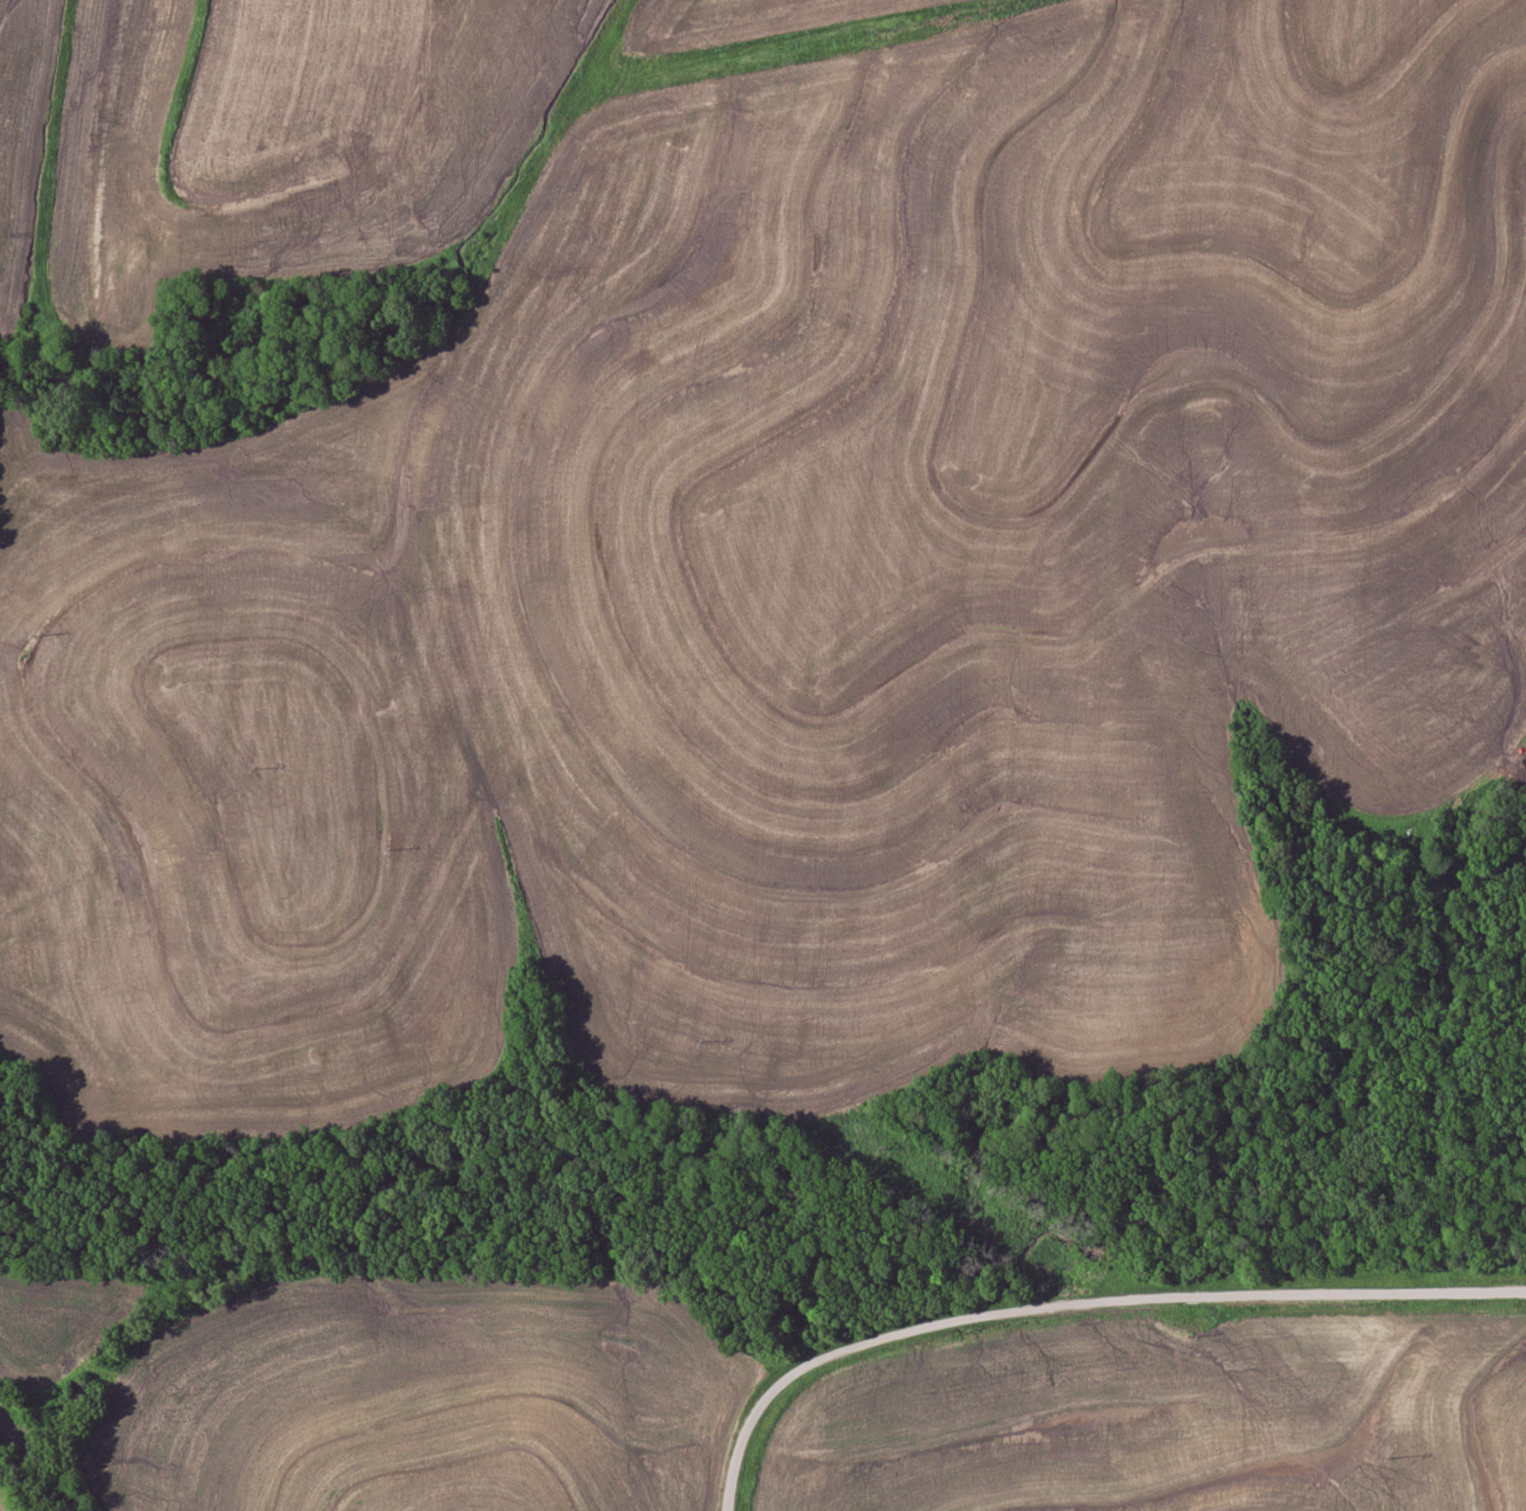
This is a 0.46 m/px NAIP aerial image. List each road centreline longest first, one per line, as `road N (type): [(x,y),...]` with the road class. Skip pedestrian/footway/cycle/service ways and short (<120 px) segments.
road 1 (residential): [(726,1510),(741,1435),(779,1381),(816,1360),(919,1327),(1056,1304),(1525,1291)]

